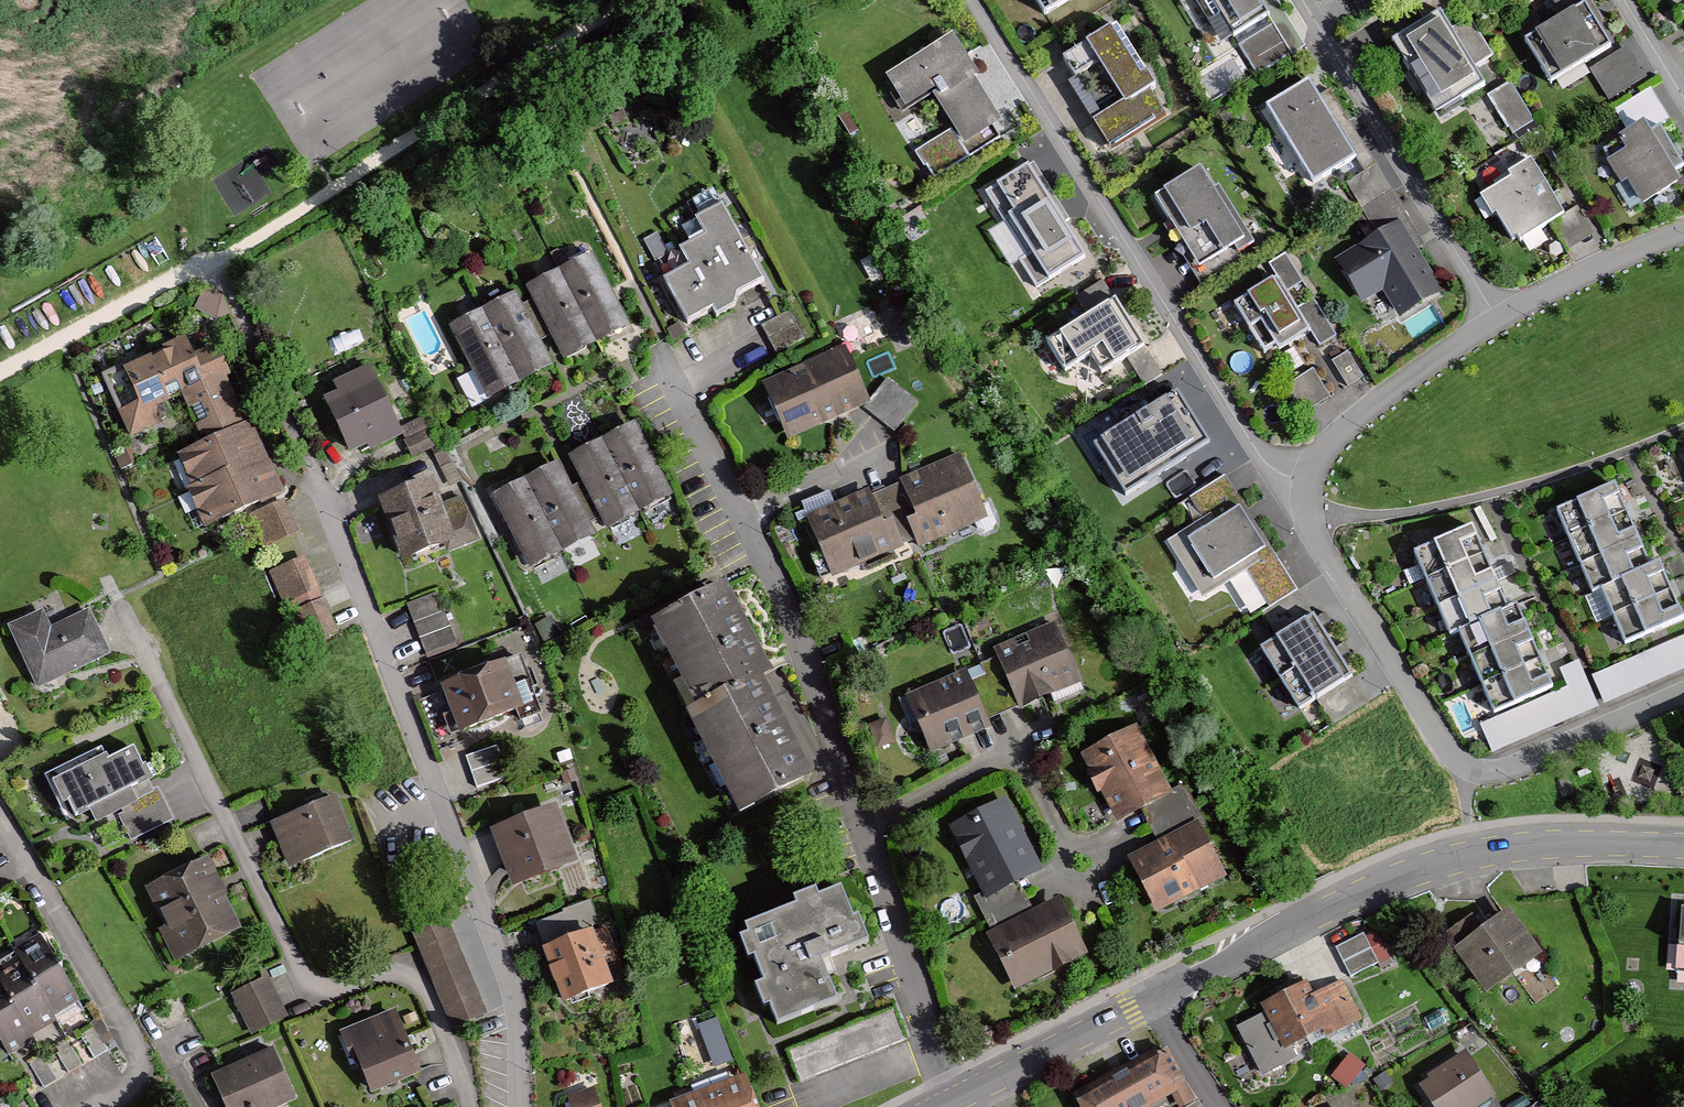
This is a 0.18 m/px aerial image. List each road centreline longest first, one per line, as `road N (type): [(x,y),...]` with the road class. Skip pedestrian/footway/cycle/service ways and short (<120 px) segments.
road 1 (residential): [(947,1103),(749,530),(666,371)]
road 2 (residential): [(525,1106),(519,1009),(308,467)]
road 3 (residential): [(469,1106),(422,987),(407,974),(327,986),(300,968),(121,605)]
road 4 (residential): [(978,0),(1259,455),(1304,485)]
road 5 (residential): [(1683,694),(1508,770),(1468,777),(1312,530),(1304,485)]
road 6 (tertiary): [(1149,1000),(1331,908),(1476,853),(1550,844),(1683,846)]
road 7 (residential): [(1498,319),(1299,0)]
road 8 (residential): [(107,1106),(133,1091),(143,1074),(140,1046),(0,811)]
road 9 (residential): [(1304,485),(1329,445),(1366,411),(1498,319)]
road 10 (tertiary): [(947,1103),(1149,1000)]
road 11 (residential): [(1498,319),(1683,231)]
road 12 (residential): [(1149,1000),(1220,1106)]

